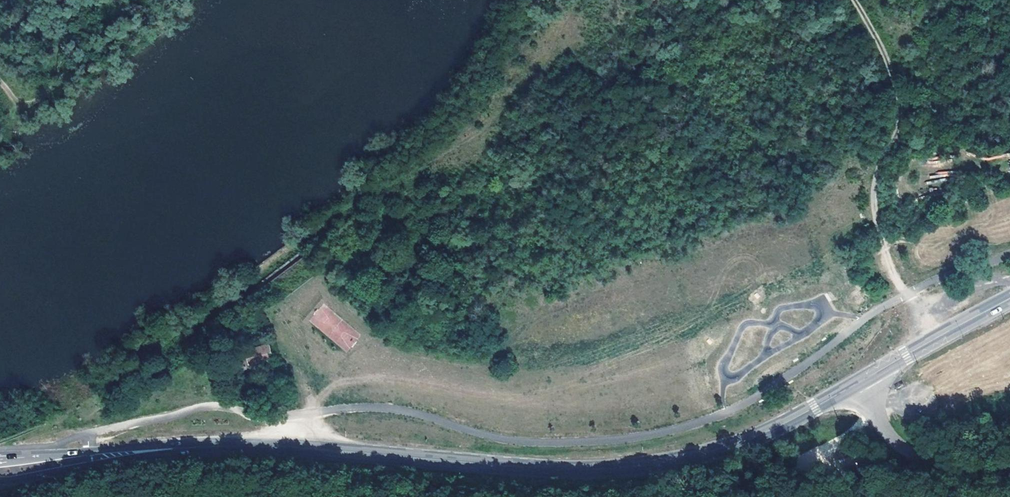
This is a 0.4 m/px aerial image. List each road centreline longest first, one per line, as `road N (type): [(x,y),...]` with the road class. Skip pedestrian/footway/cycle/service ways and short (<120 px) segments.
road 1 (secondary): [(178,449),(310,447),(611,468),(747,438),(862,379)]
road 2 (track): [(0,78),(21,108),(35,106),(139,27),(151,0)]
road 3 (residential): [(862,379),(908,450),(942,466),(1009,471)]
road 4 (secondary): [(0,481),(178,449)]
road 5 (secondary): [(178,449),(0,459)]
road 6 (secondary): [(862,379),(1009,299)]

